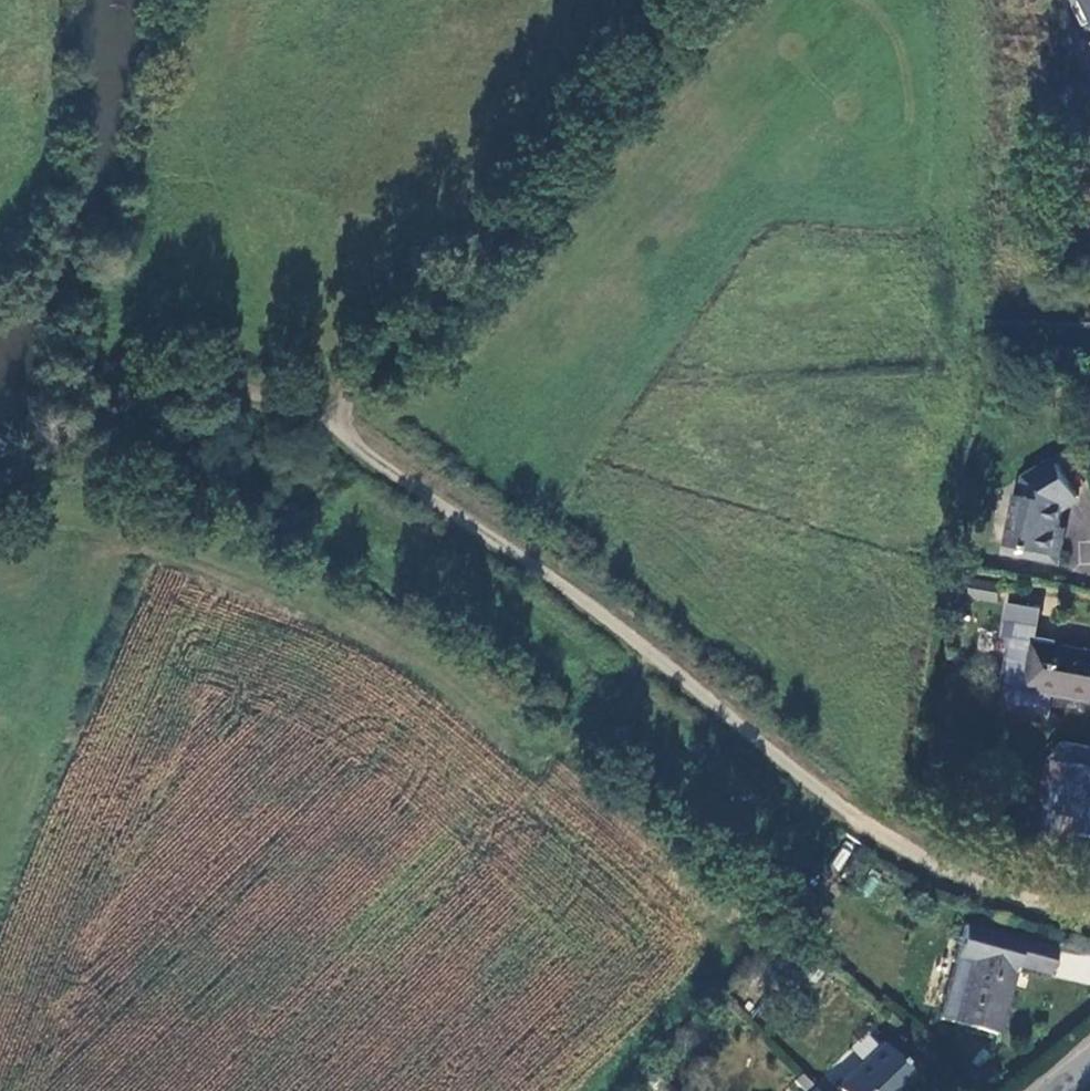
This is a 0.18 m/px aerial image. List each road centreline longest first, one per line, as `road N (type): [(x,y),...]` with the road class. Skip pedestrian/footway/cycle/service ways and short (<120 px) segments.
road 1 (track): [(724,0),(320,421)]

